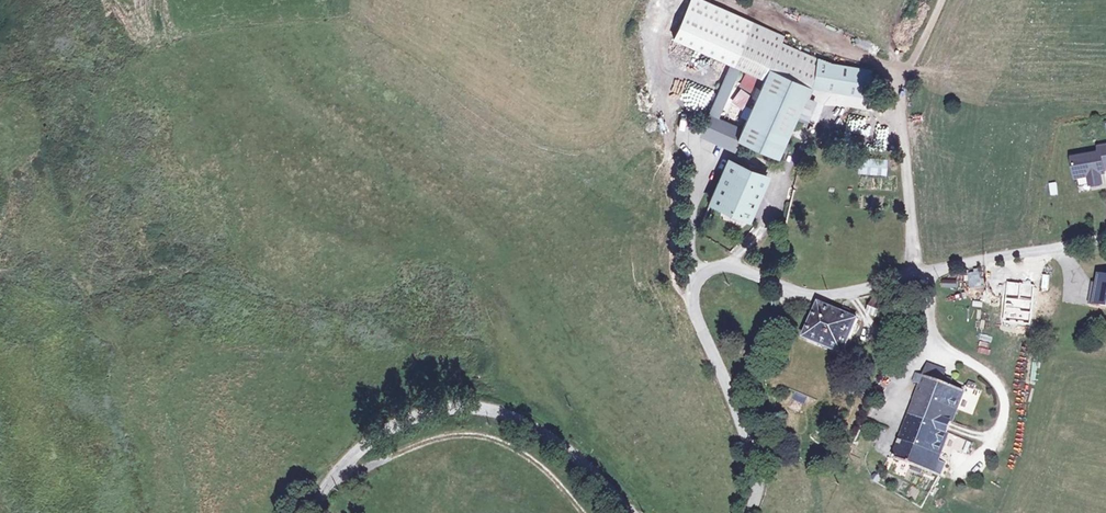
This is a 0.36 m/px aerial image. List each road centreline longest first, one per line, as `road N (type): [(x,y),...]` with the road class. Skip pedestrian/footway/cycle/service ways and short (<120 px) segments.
road 1 (residential): [(746,512),(758,477),(697,320),(693,294),(701,276),(729,267),(835,297),(1105,239)]
road 2 (unclassified): [(633,512),(570,448),(509,415),(468,408),(385,429),(346,464),(313,512)]
road 3 (track): [(665,0),(654,52),(676,160),(674,270),(693,301)]
road 4 (track): [(891,71),(729,0)]

